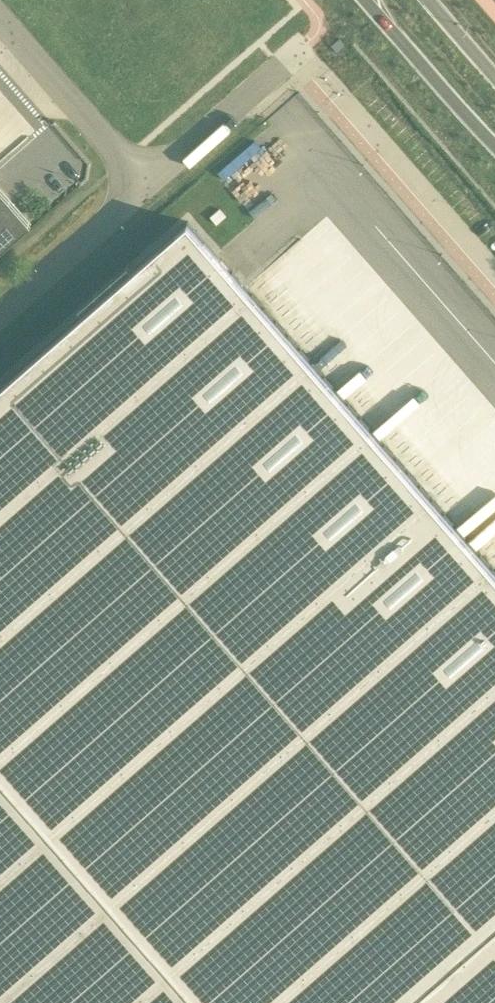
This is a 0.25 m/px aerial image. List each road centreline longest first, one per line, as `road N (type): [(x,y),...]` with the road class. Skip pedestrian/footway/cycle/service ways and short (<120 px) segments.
road 1 (unclassified): [(0,13),(144,183)]
road 2 (unclassified): [(144,183),(300,51)]
road 3 (tertiary): [(365,0),(494,146)]
road 4 (unclassified): [(0,312),(144,183)]

